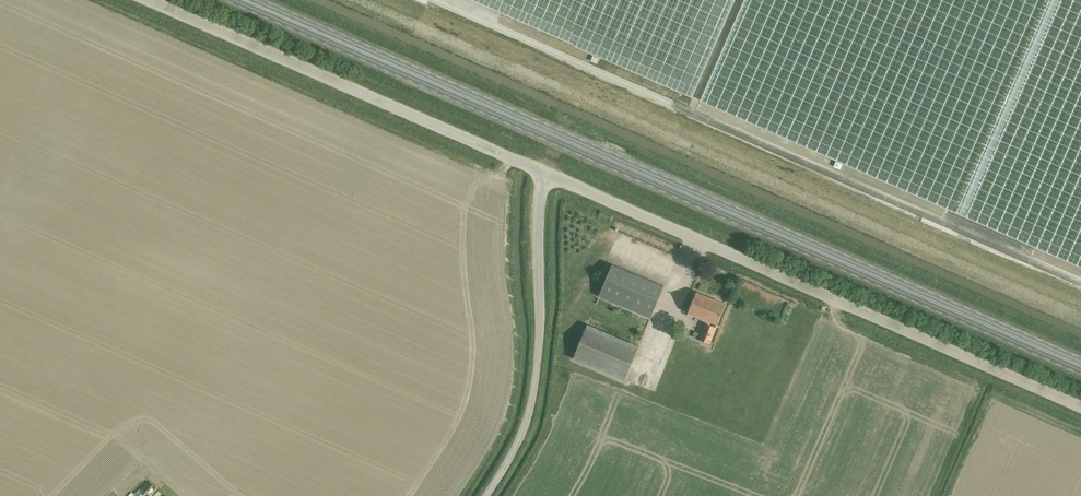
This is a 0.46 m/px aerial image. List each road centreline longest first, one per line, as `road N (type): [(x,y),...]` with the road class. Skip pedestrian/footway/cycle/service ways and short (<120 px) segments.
road 1 (primary): [(1080,367),(242,0)]
road 2 (unclassified): [(1080,409),(541,174)]
road 3 (unclassified): [(541,174),(143,0)]
road 4 (unclassified): [(491,495),(519,453),(530,394),(541,174)]

